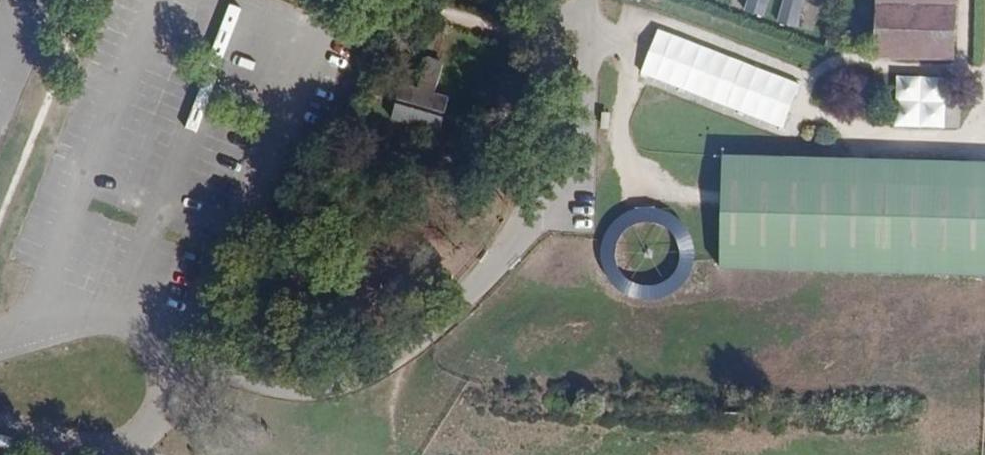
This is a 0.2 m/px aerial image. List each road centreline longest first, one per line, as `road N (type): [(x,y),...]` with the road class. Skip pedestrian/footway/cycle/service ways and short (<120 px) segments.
road 1 (unclassified): [(119,454),(0,425)]

